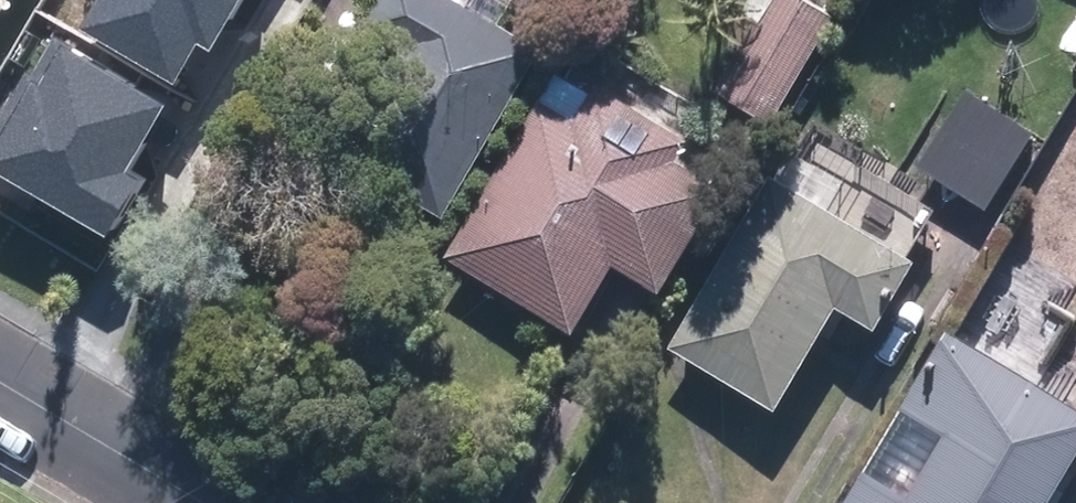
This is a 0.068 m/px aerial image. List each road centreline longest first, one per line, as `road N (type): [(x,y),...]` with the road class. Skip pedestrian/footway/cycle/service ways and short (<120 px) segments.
road 1 (residential): [(199,502),(0,384)]

